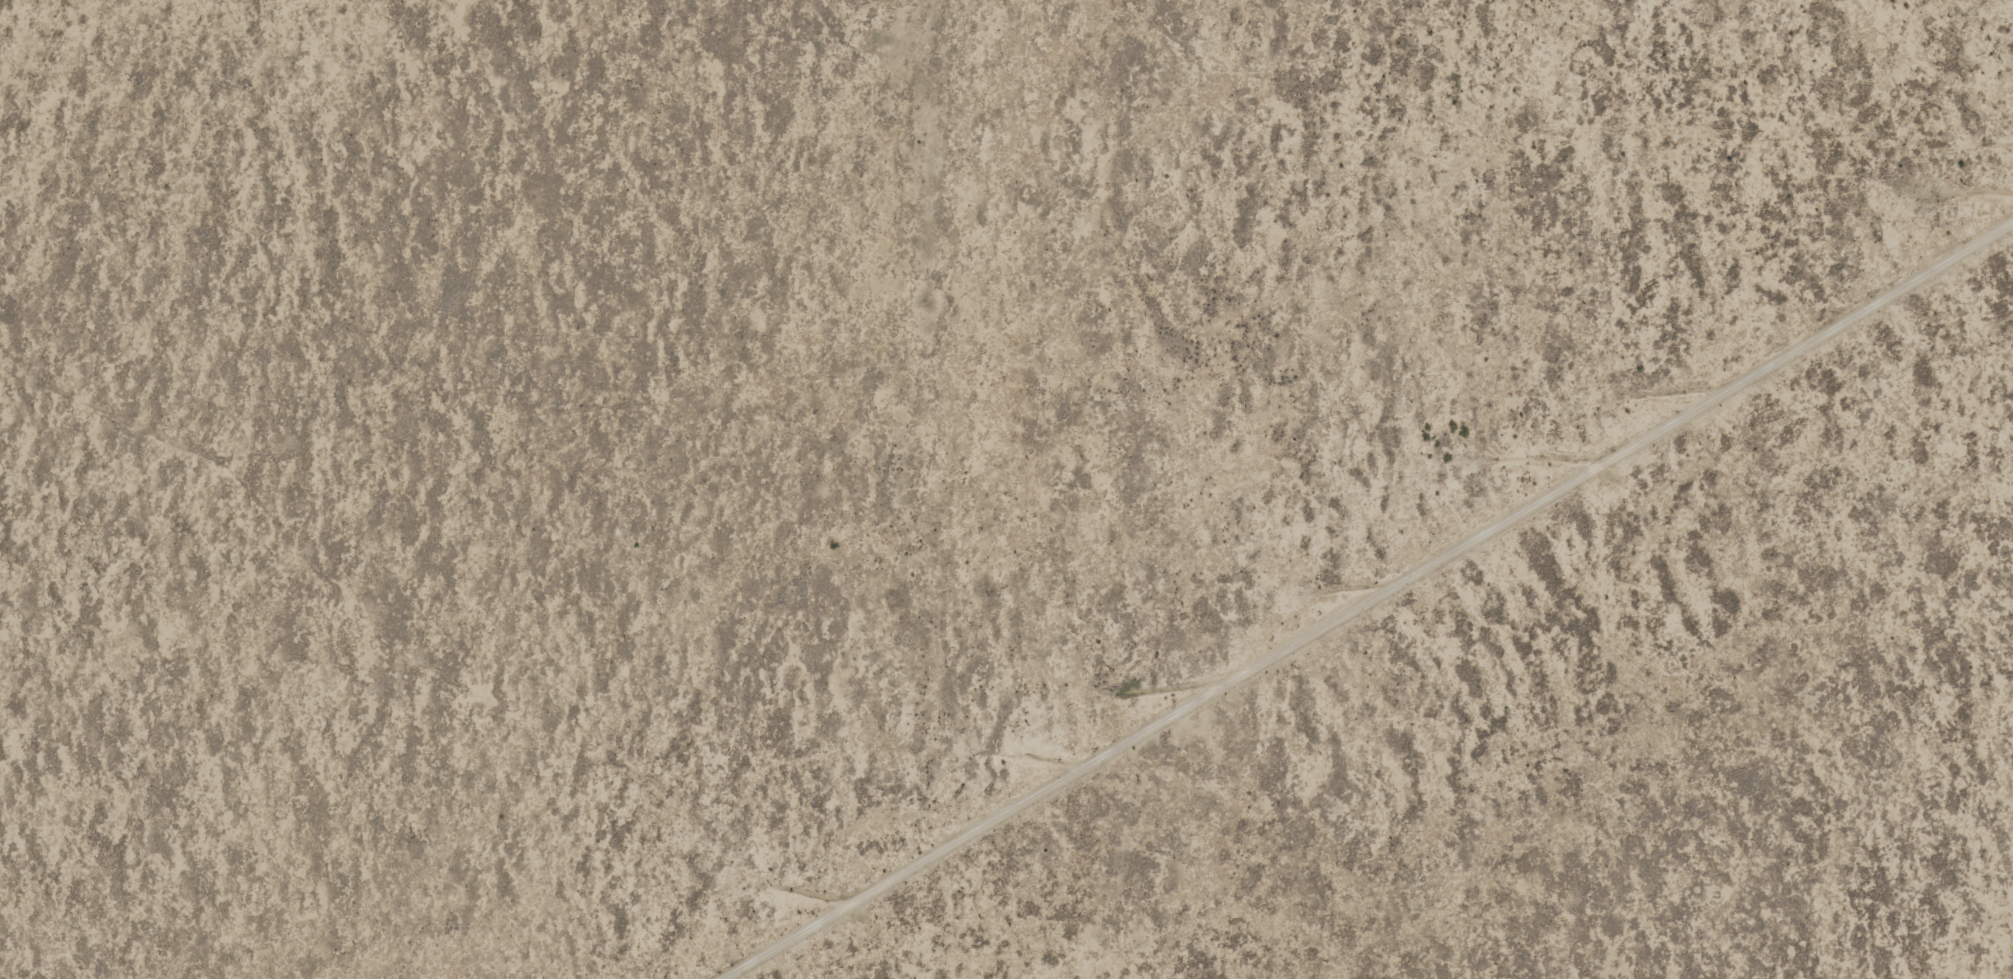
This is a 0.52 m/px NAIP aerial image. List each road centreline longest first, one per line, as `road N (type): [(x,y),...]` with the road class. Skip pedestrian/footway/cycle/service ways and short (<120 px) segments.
road 1 (track): [(2012,233),(734,978)]

